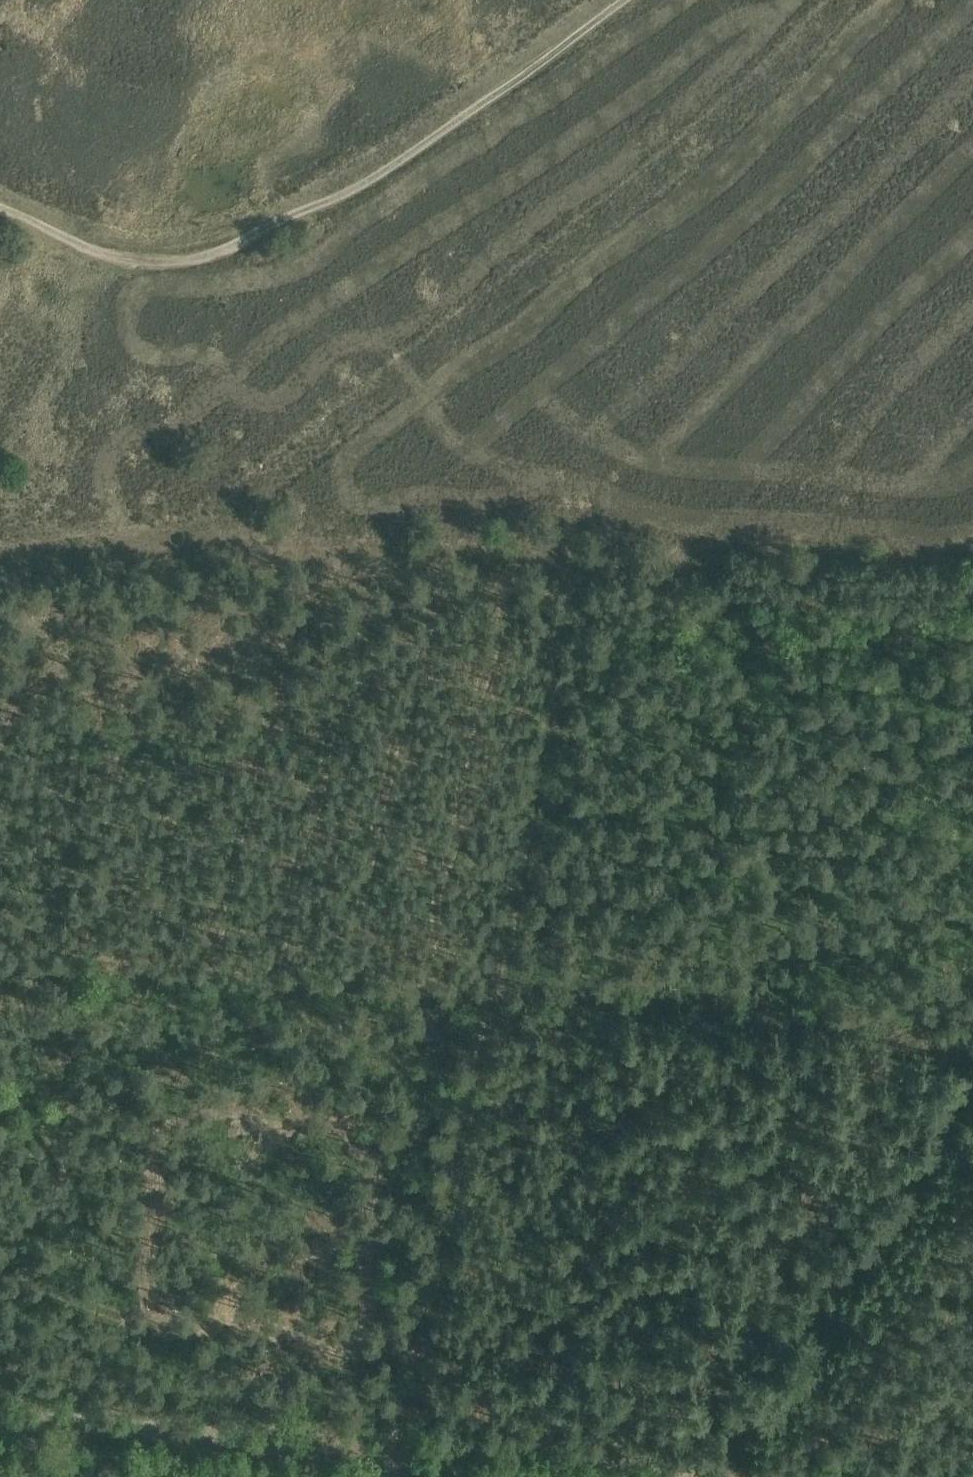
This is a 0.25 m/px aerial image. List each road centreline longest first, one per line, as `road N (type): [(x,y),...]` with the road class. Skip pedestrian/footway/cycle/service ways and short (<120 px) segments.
road 1 (track): [(624,0),(378,175),(253,237),(198,253),(124,256),(0,212)]
road 2 (track): [(395,1453),(0,1419)]
road 3 (track): [(395,1453),(645,1476)]

